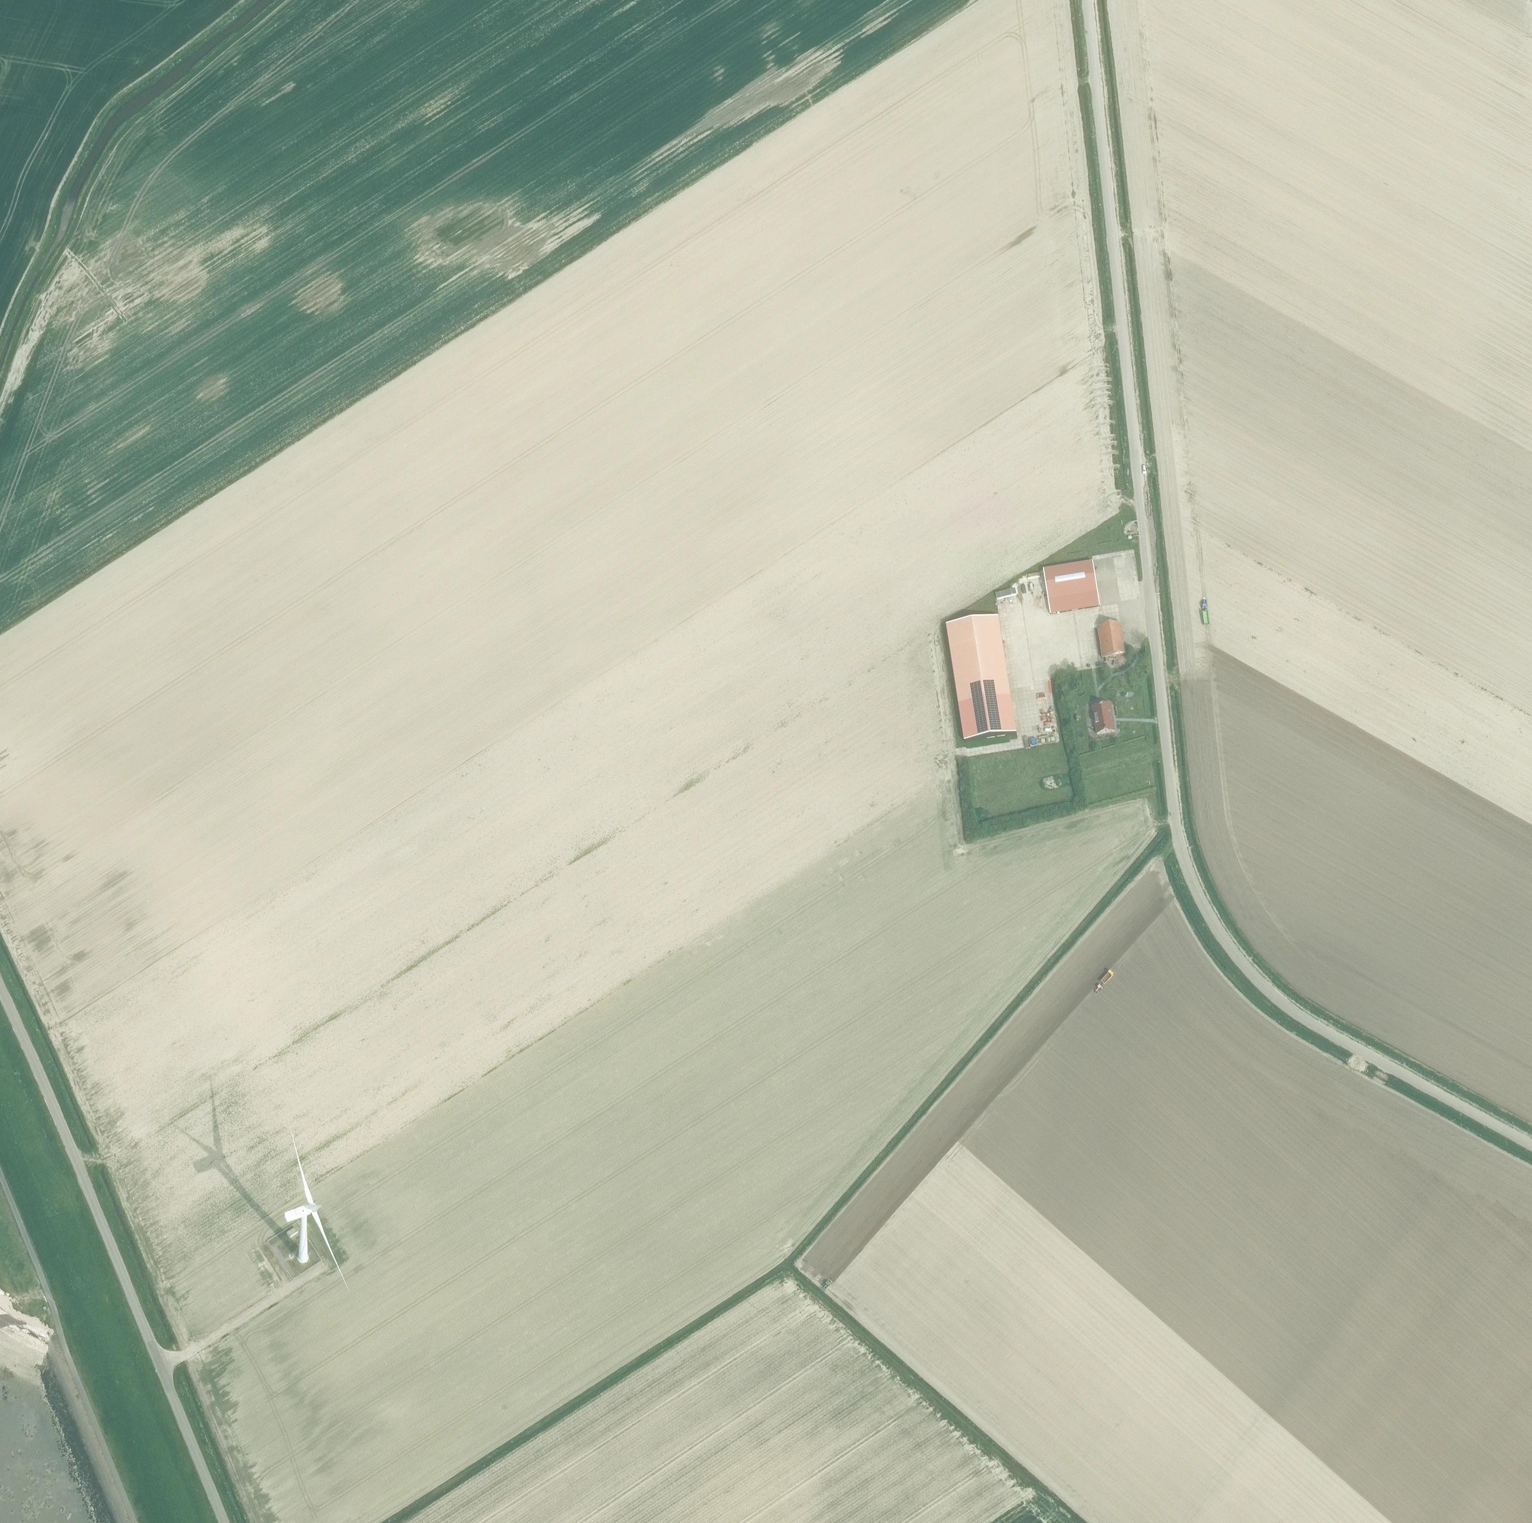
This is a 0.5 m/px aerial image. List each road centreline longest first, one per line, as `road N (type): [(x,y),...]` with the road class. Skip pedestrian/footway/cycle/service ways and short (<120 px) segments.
road 1 (unclassified): [(1531,1147),(1281,1004),(1232,952),(1188,871),(1088,0)]
road 2 (unclassified): [(226,1522),(0,989)]

